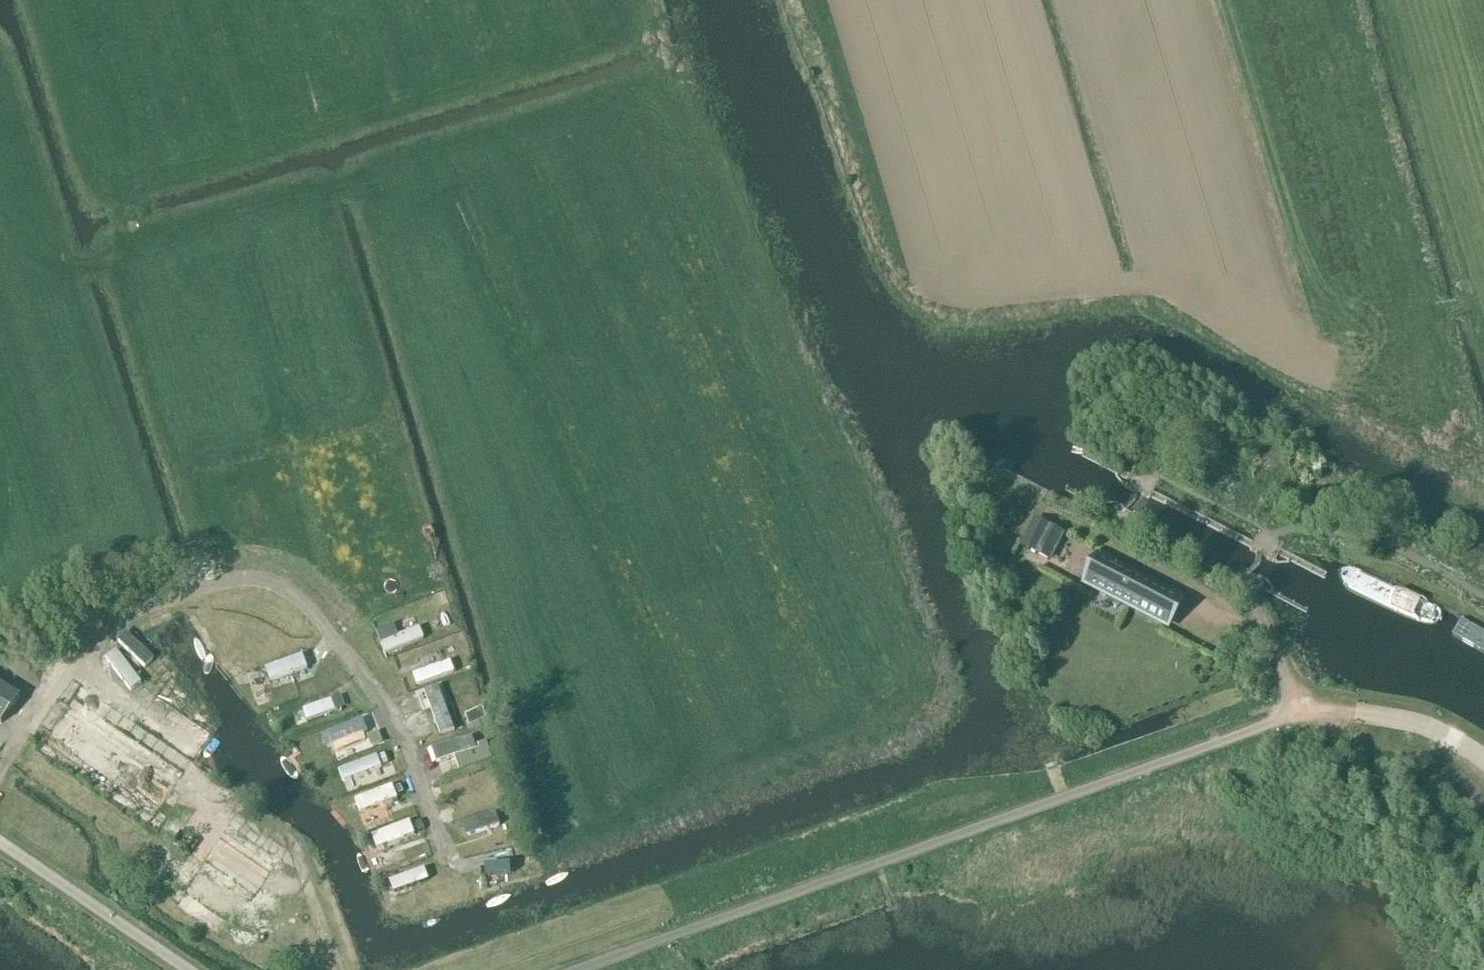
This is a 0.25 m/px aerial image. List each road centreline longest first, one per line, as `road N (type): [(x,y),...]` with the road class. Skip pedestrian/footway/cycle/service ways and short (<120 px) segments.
road 1 (unclassified): [(183,969),(0,847)]

